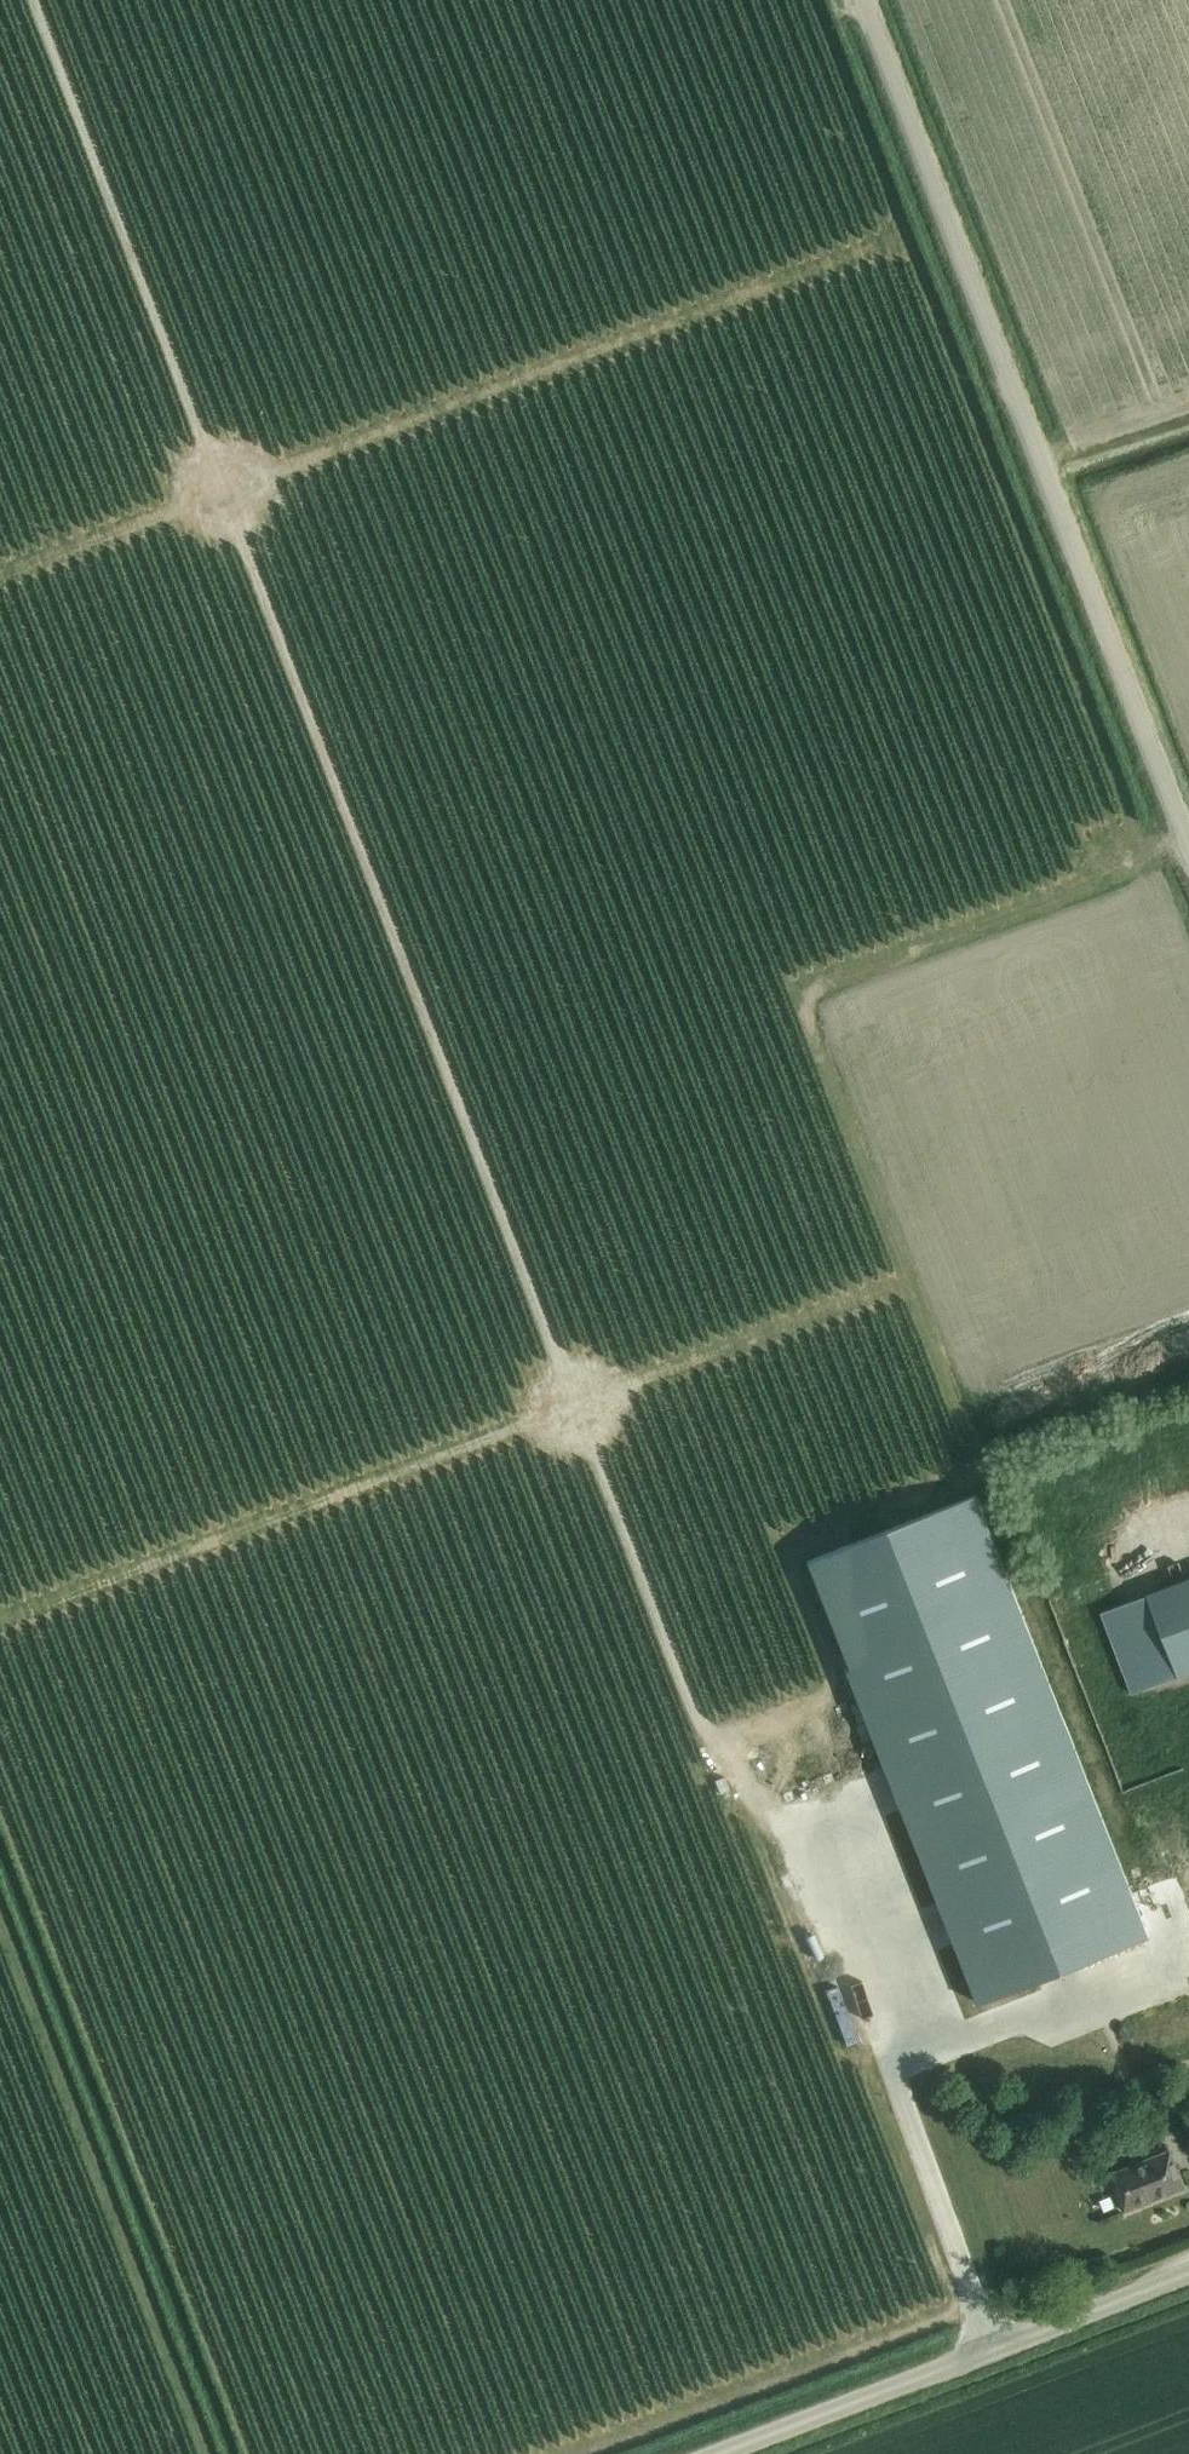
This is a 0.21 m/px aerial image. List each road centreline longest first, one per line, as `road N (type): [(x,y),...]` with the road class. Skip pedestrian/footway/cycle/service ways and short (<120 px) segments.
road 1 (unclassified): [(1188,839),(868,0)]
road 2 (unclassified): [(720,2453),(1188,2274)]

